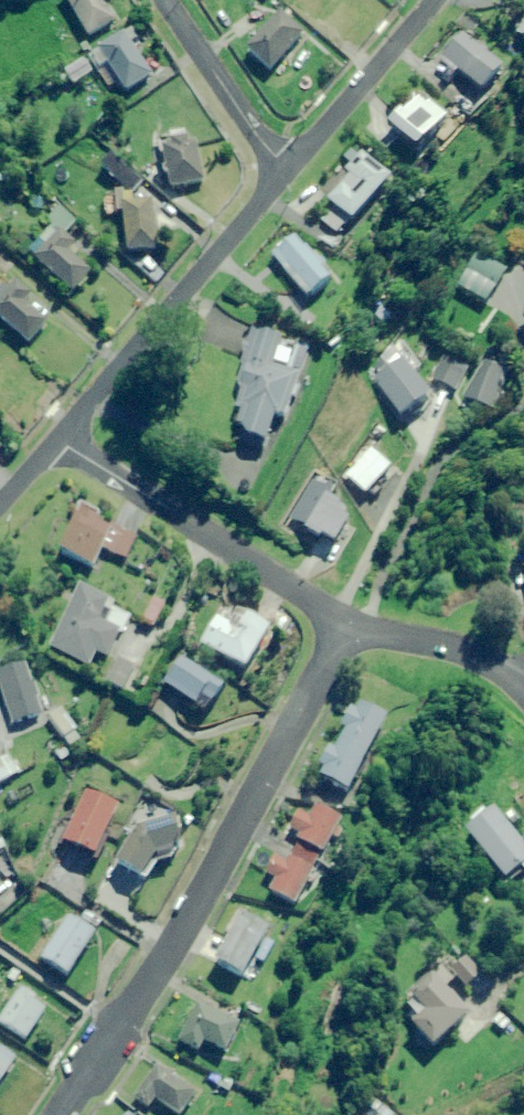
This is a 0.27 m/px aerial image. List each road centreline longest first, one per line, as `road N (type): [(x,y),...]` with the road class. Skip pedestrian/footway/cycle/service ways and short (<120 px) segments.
road 1 (residential): [(346,623),(145,984),(56,1114)]
road 2 (residential): [(58,437),(282,172)]
road 3 (residential): [(58,437),(346,623)]
road 4 (residential): [(282,172),(431,0)]
road 5 (residential): [(165,0),(282,172)]
road 6 (residential): [(346,623),(467,653),(510,680)]

